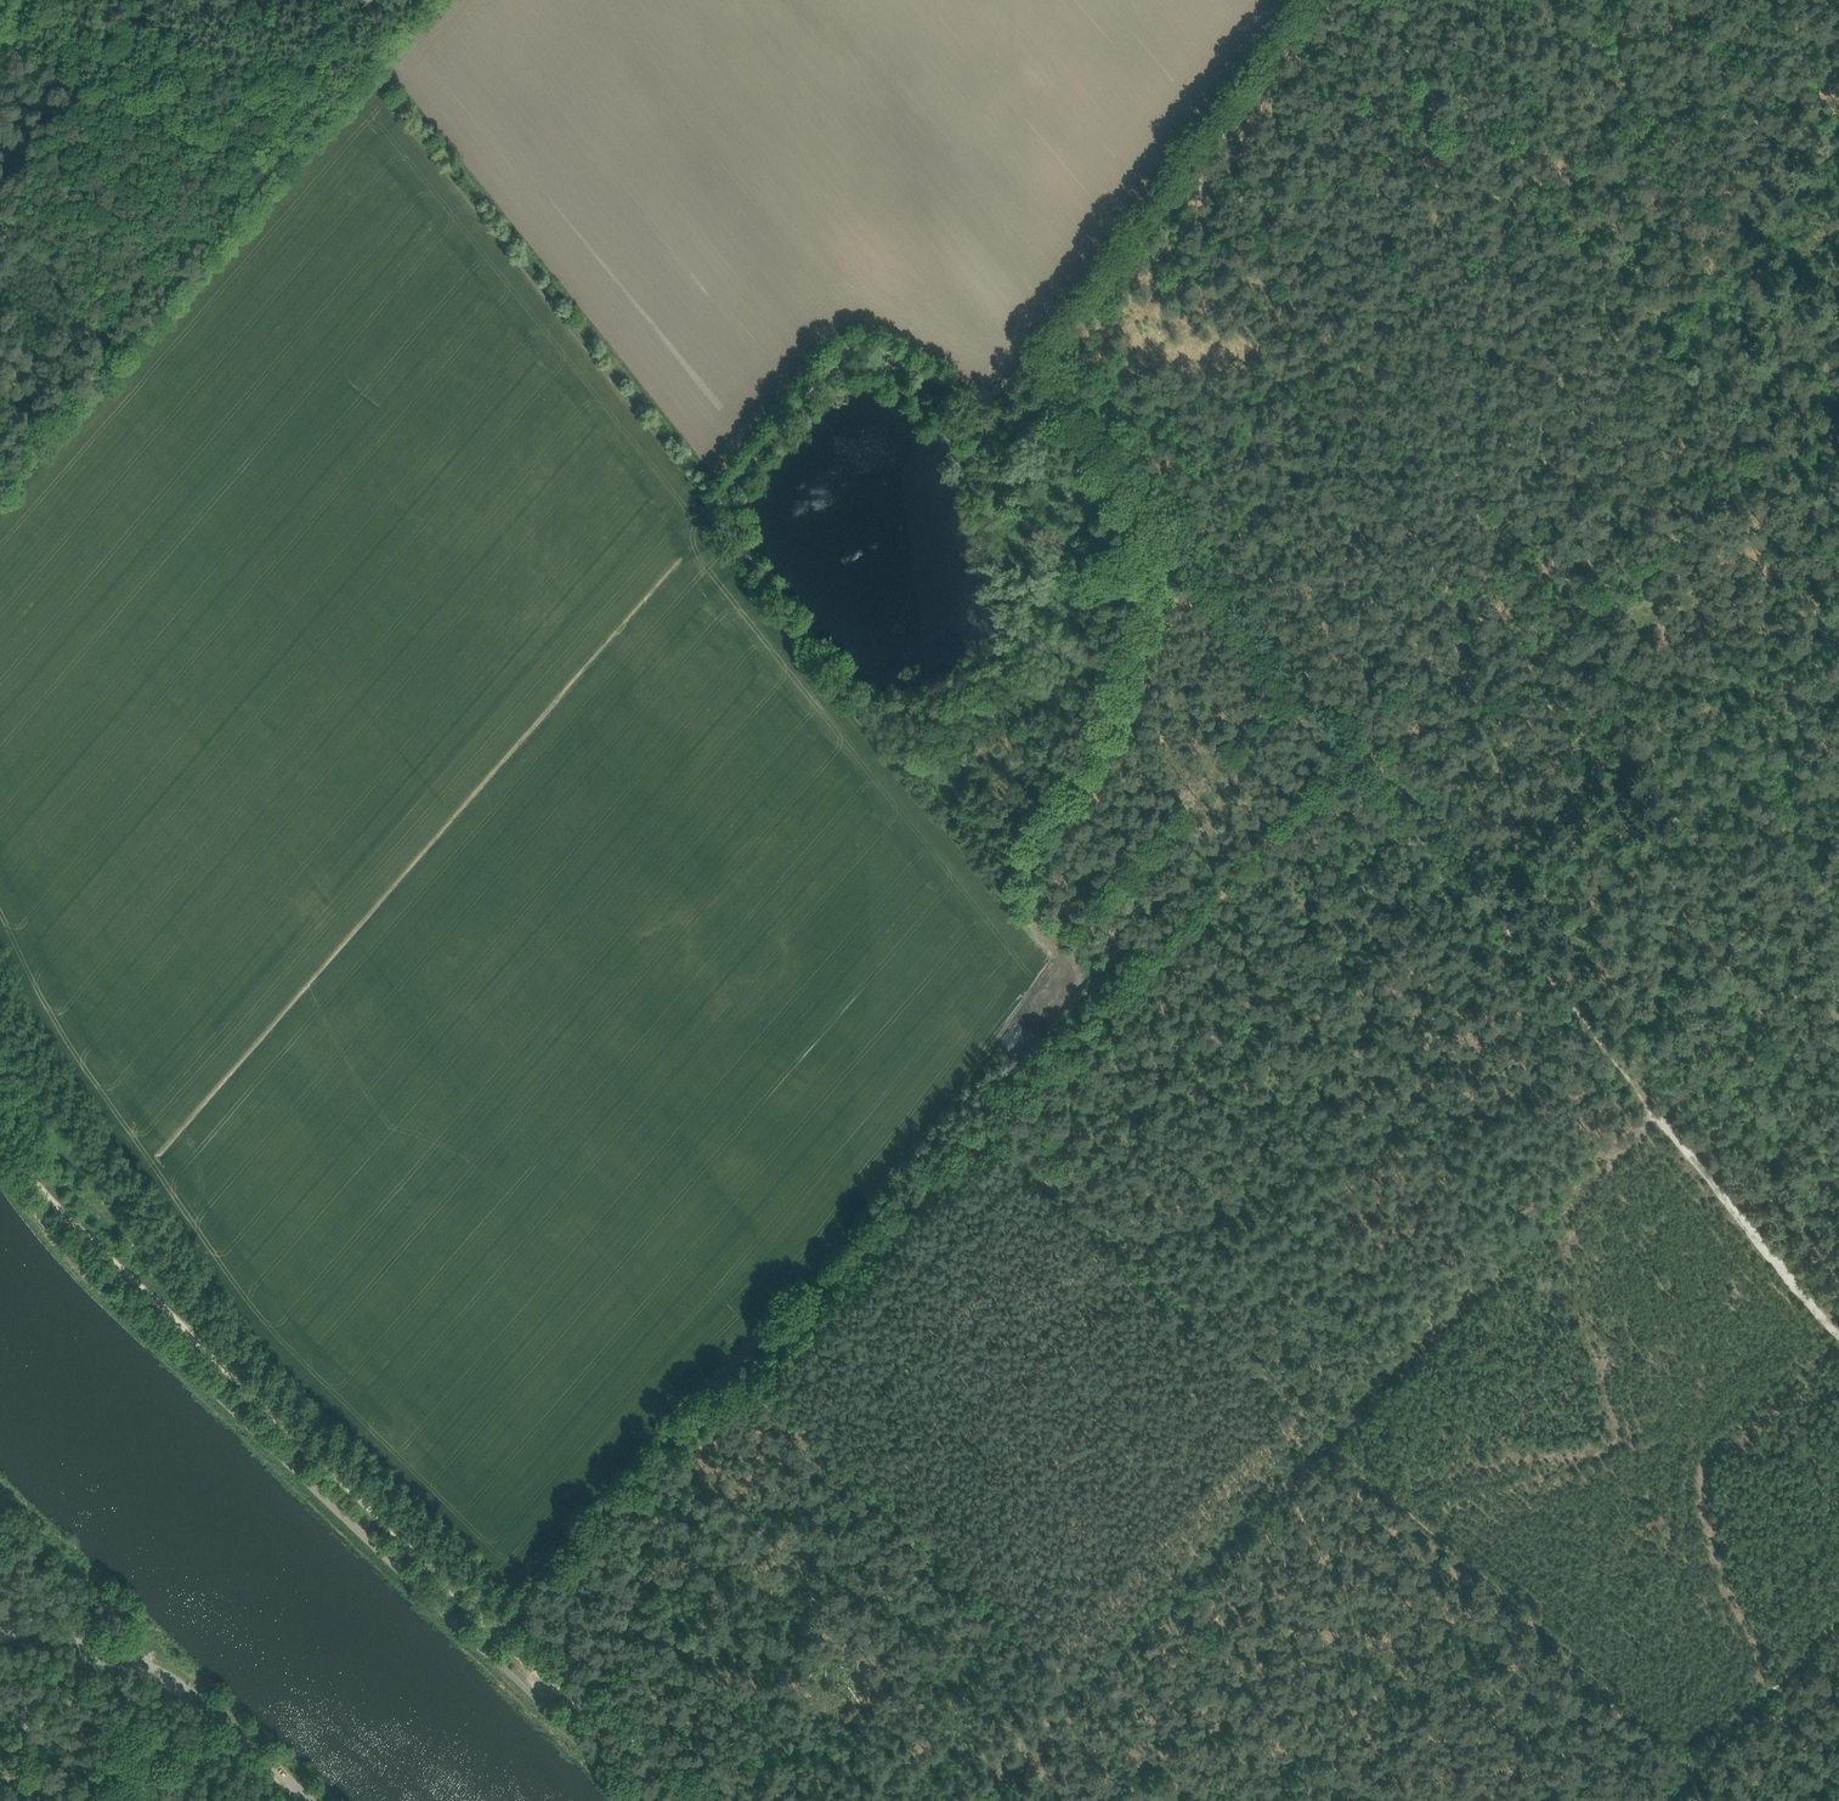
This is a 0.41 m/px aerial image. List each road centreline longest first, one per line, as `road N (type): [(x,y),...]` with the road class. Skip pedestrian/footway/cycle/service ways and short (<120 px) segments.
road 1 (track): [(0,1133),(49,1195),(490,1629)]
road 2 (unclassified): [(1022,366),(1292,0)]
road 3 (unclassified): [(307,1800),(164,1676),(48,1634),(0,1637)]
road 4 (track): [(490,1629),(695,1800)]

